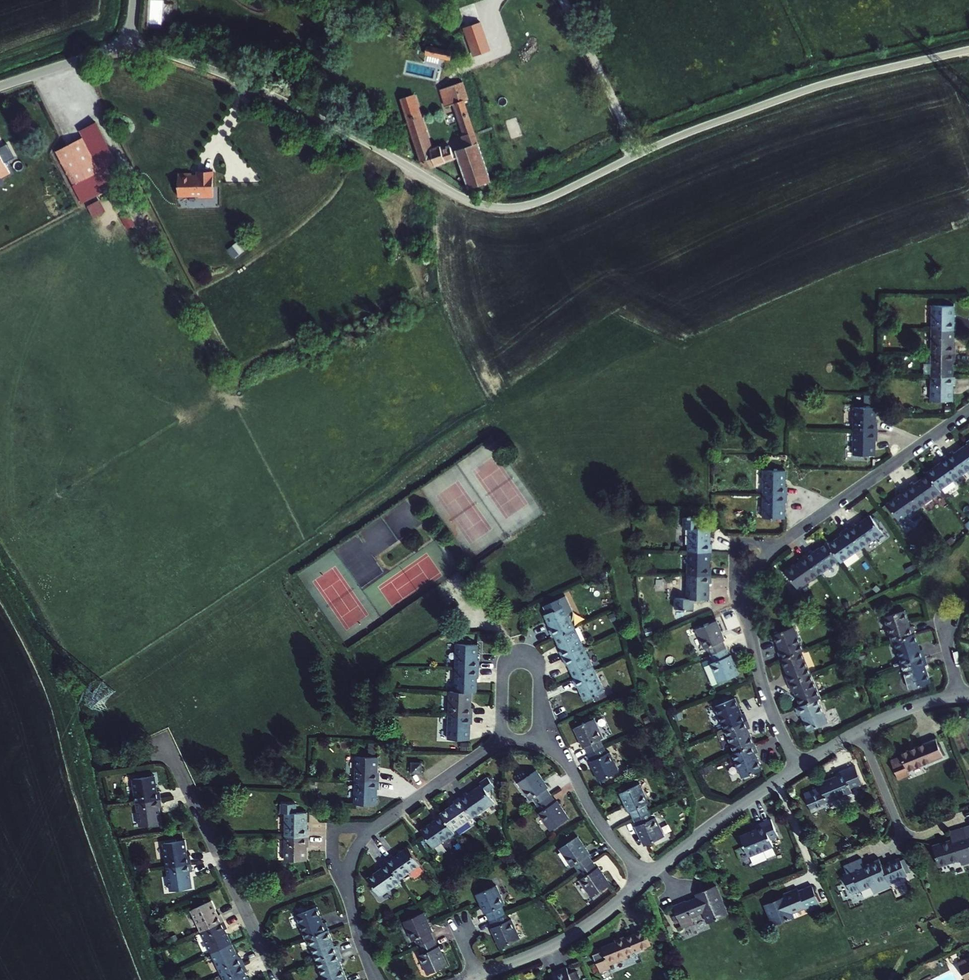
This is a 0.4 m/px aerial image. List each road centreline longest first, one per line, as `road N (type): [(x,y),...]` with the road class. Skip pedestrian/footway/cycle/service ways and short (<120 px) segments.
road 1 (unclassified): [(129,44),(257,89),(475,204),(512,208),(805,91),(968,51)]
road 2 (residential): [(376,979),(356,928),(352,858),(368,830),(492,746),(533,741),(558,750),(610,838),(646,879)]
road 3 (residential): [(798,767),(760,675),(747,625),(748,583),(769,551),(968,411)]
road 4 (residential): [(278,979),(161,738)]
road 5 (residential): [(646,879),(575,933),(478,976)]
road 6 (residential): [(798,767),(646,879)]
road 7 (unclassified): [(0,88),(129,44)]

